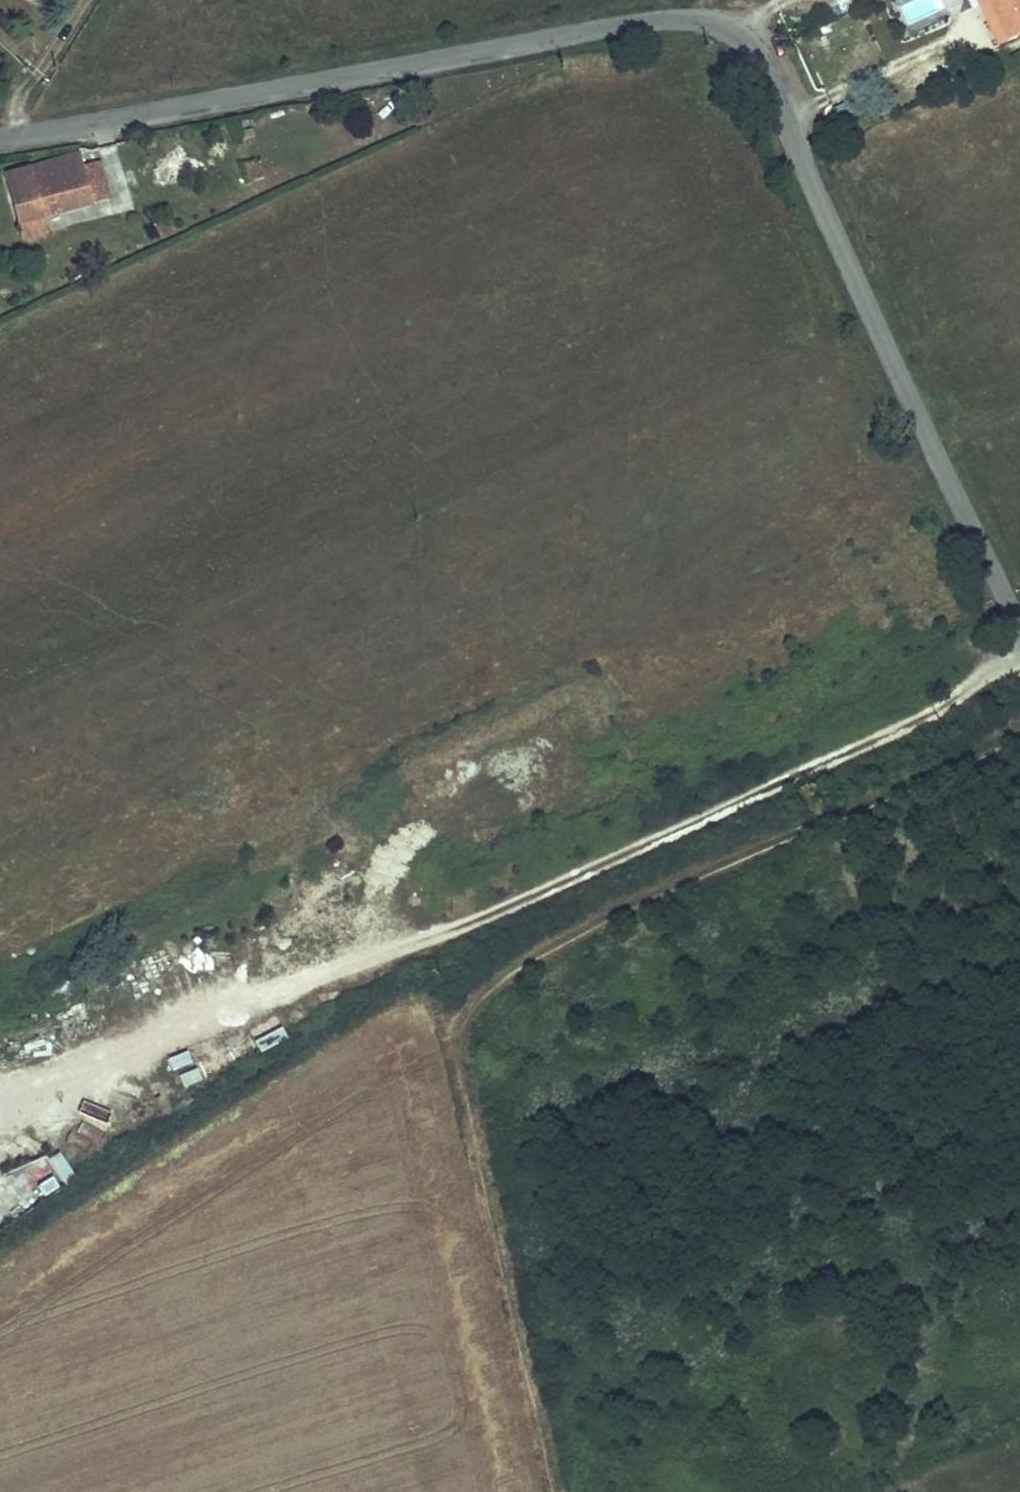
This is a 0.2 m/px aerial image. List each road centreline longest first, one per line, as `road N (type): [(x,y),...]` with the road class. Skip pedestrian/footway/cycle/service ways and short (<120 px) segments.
road 1 (unclassified): [(1019,616),(843,250),(767,59),(739,31),(699,20),(638,20),(0,136)]

